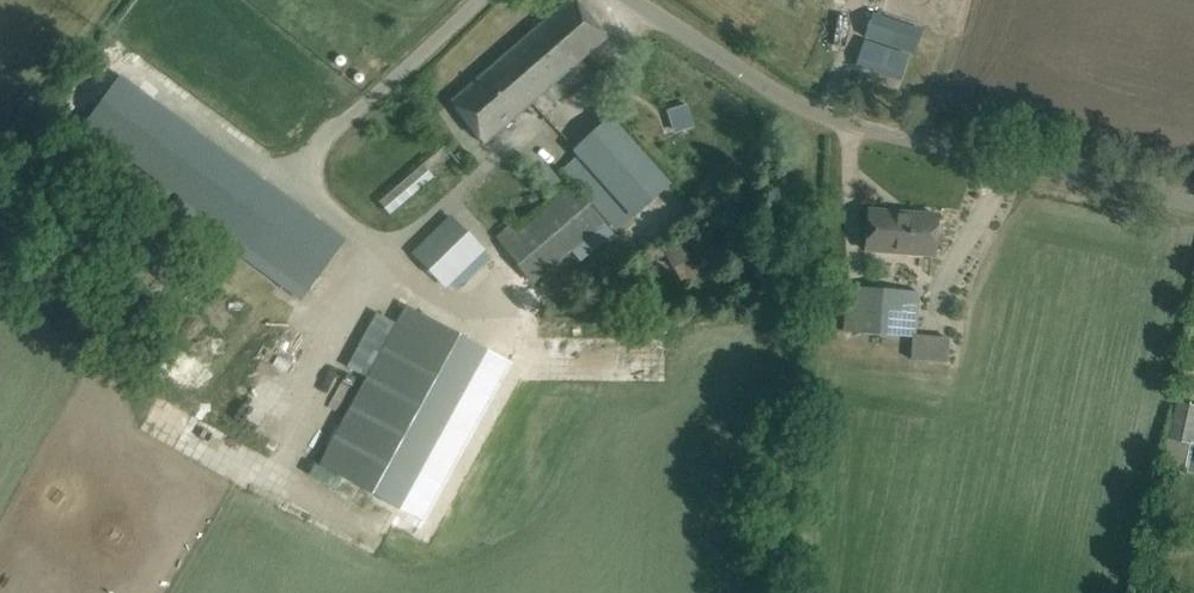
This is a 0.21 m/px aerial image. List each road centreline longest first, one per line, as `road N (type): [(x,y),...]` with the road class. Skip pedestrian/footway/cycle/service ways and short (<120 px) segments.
road 1 (unclassified): [(1193,210),(854,127),(766,87),(626,0)]

